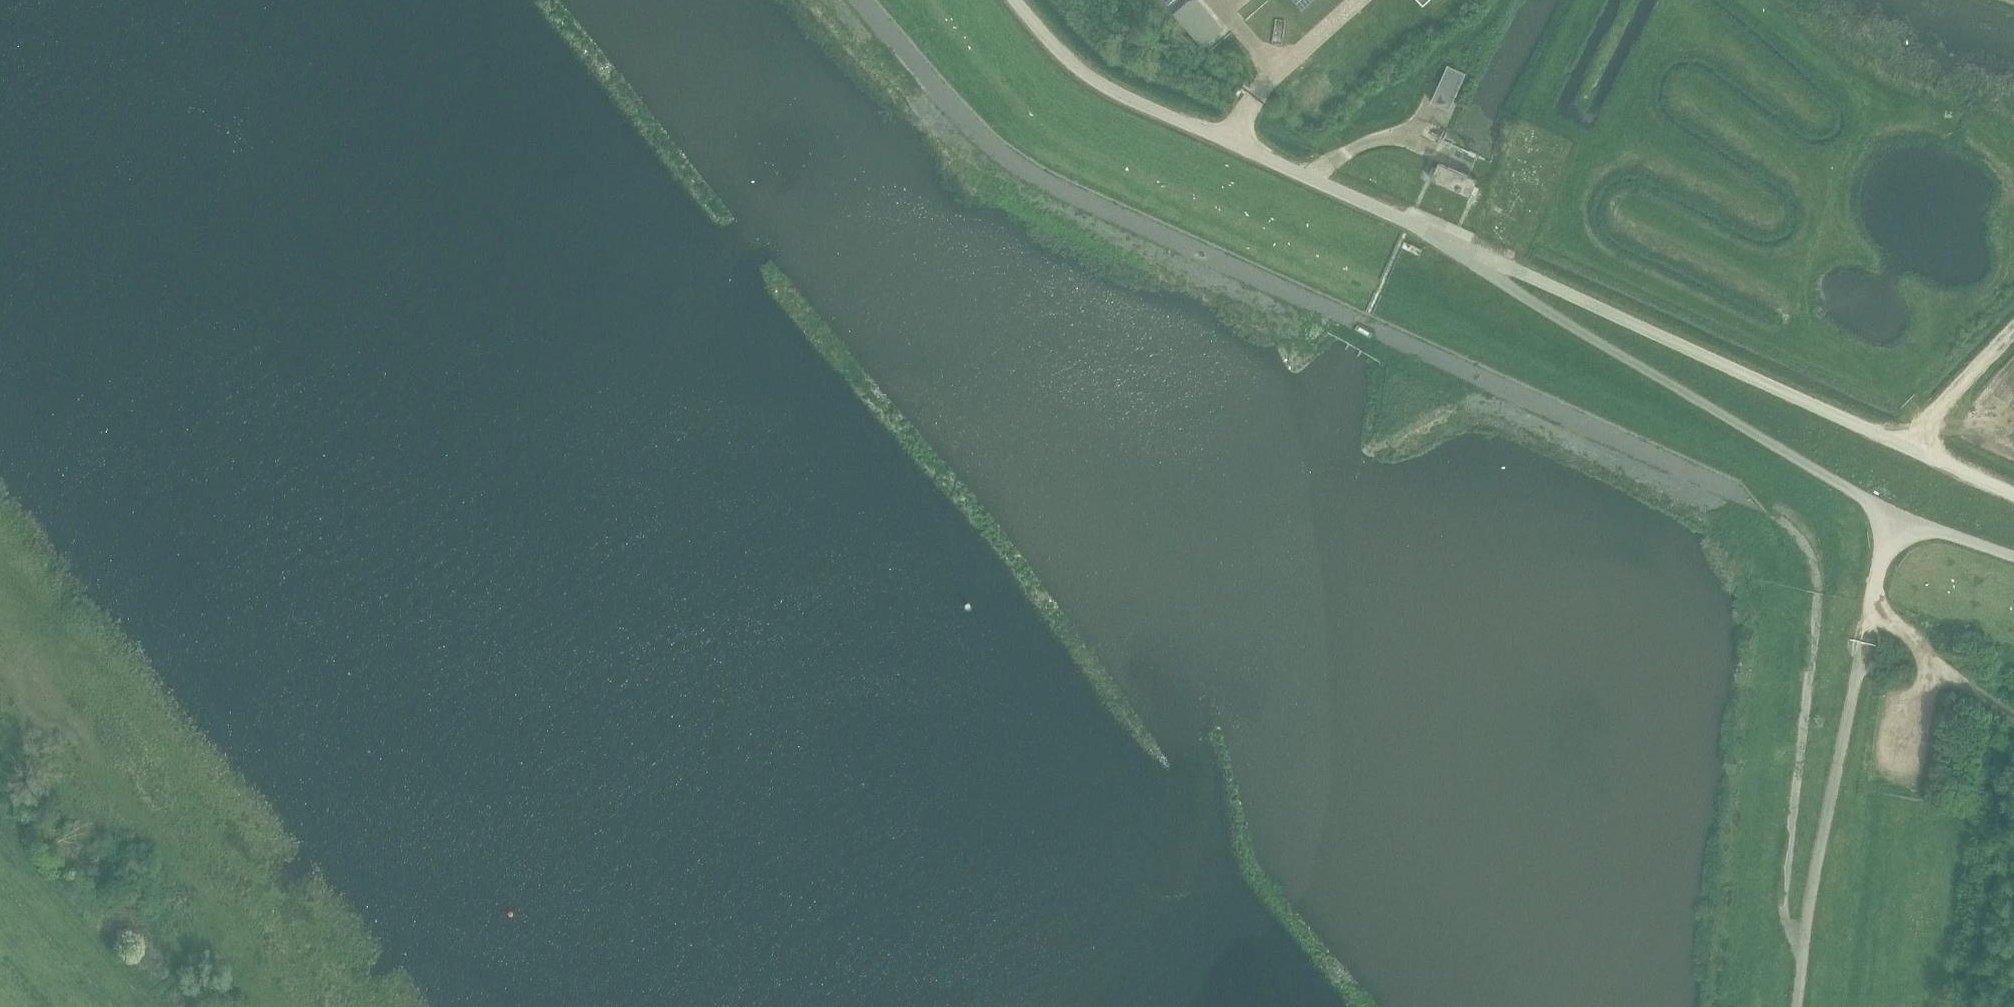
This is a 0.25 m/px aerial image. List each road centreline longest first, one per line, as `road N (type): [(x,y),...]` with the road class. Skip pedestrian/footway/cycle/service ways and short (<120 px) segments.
road 1 (unclassified): [(2013,496),(1449,239)]
road 2 (unclassified): [(1898,517),(1568,324),(1449,239)]
road 3 (unclassified): [(1449,239),(1109,87),(1065,55),(1016,0)]
road 4 (unclassified): [(1798,1006),(1806,920),(1871,611)]
road 5 (unclassified): [(1871,611),(2013,720)]
road 6 (track): [(2013,332),(1906,448)]
road 7 (unclassified): [(2013,556),(1898,517)]

